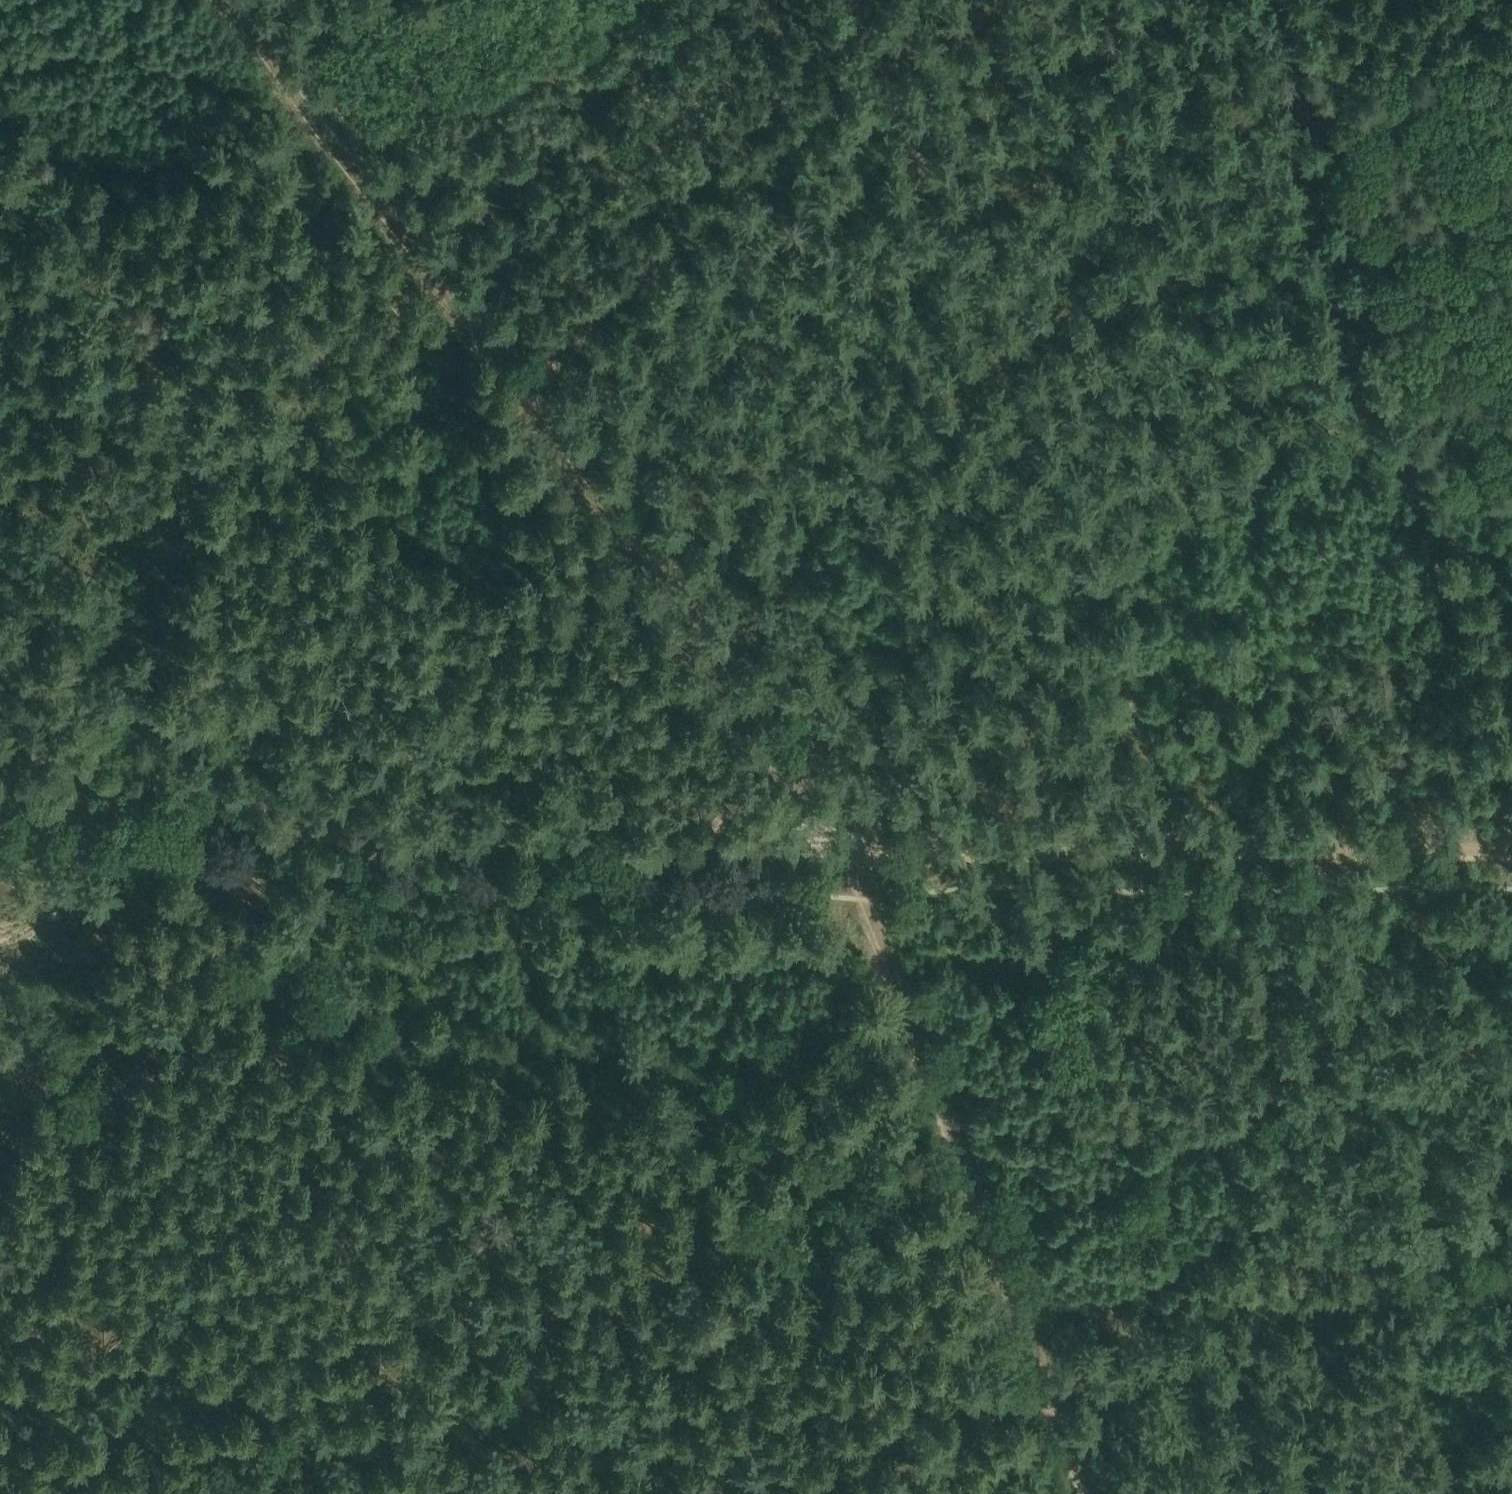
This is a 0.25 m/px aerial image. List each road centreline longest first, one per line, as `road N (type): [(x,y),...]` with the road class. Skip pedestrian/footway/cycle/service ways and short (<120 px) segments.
road 1 (track): [(1089,1493),(871,896),(816,771),(248,0)]
road 2 (track): [(0,801),(256,830),(852,847),(1511,846)]

